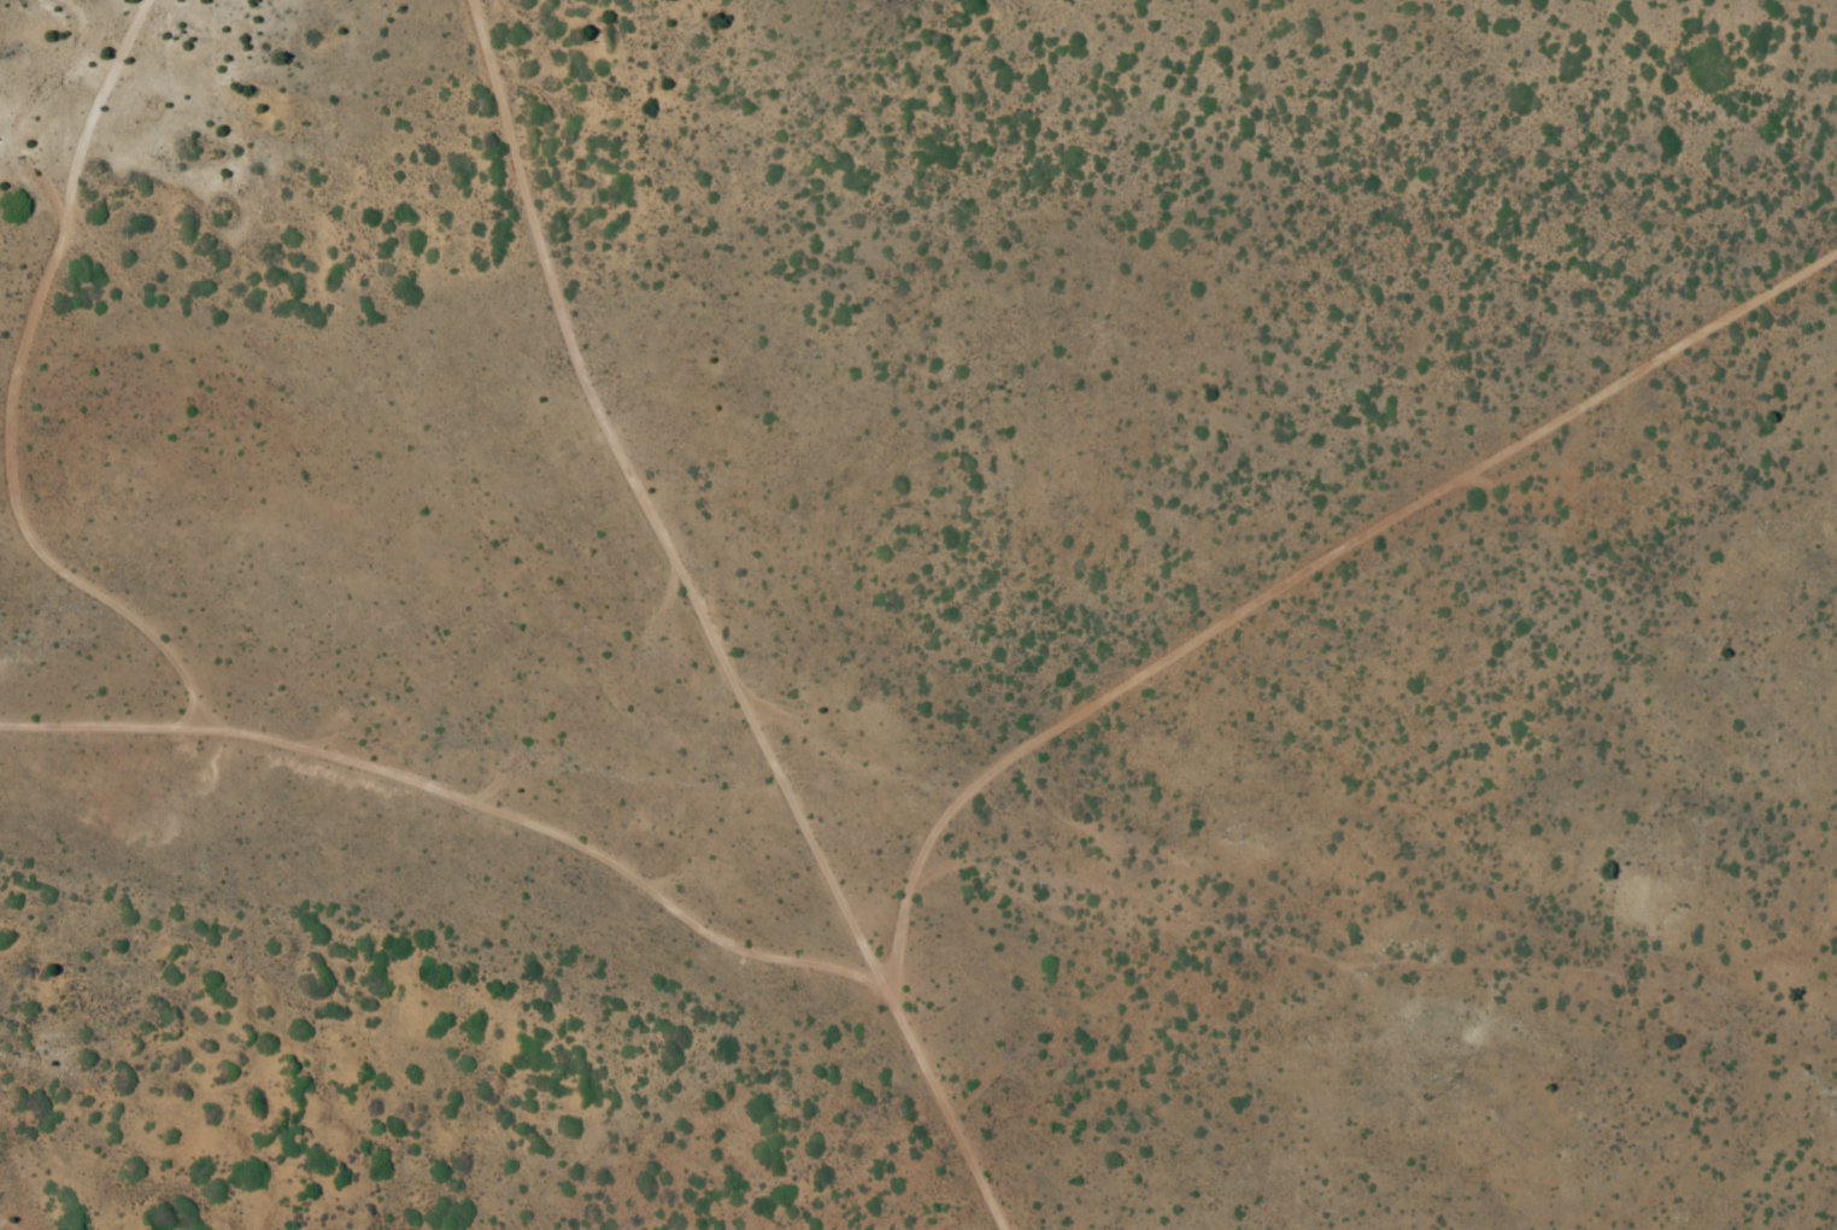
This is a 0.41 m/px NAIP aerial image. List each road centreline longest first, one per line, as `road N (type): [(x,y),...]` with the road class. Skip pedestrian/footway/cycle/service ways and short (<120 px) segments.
road 1 (residential): [(1023,1229),(894,968),(945,819),(1038,725),(1836,226)]
road 2 (residential): [(894,968),(782,944),(272,713),(186,699),(154,593),(48,469),(48,344),(111,75),(142,0)]
road 3 (residential): [(480,0),(552,275),(894,968)]

